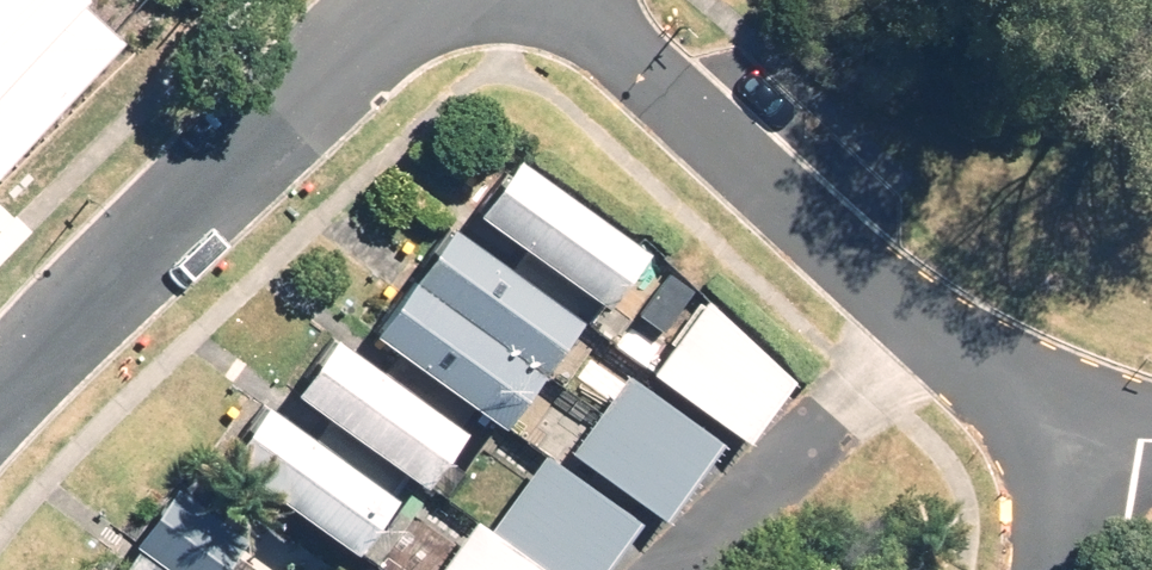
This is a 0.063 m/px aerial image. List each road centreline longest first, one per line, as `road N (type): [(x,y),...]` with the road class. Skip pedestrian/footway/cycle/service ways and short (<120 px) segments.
road 1 (residential): [(581,0),(615,23),(907,310),(1063,419)]
road 2 (residential): [(0,405),(420,0)]
road 3 (residential): [(1063,419),(1047,569)]

